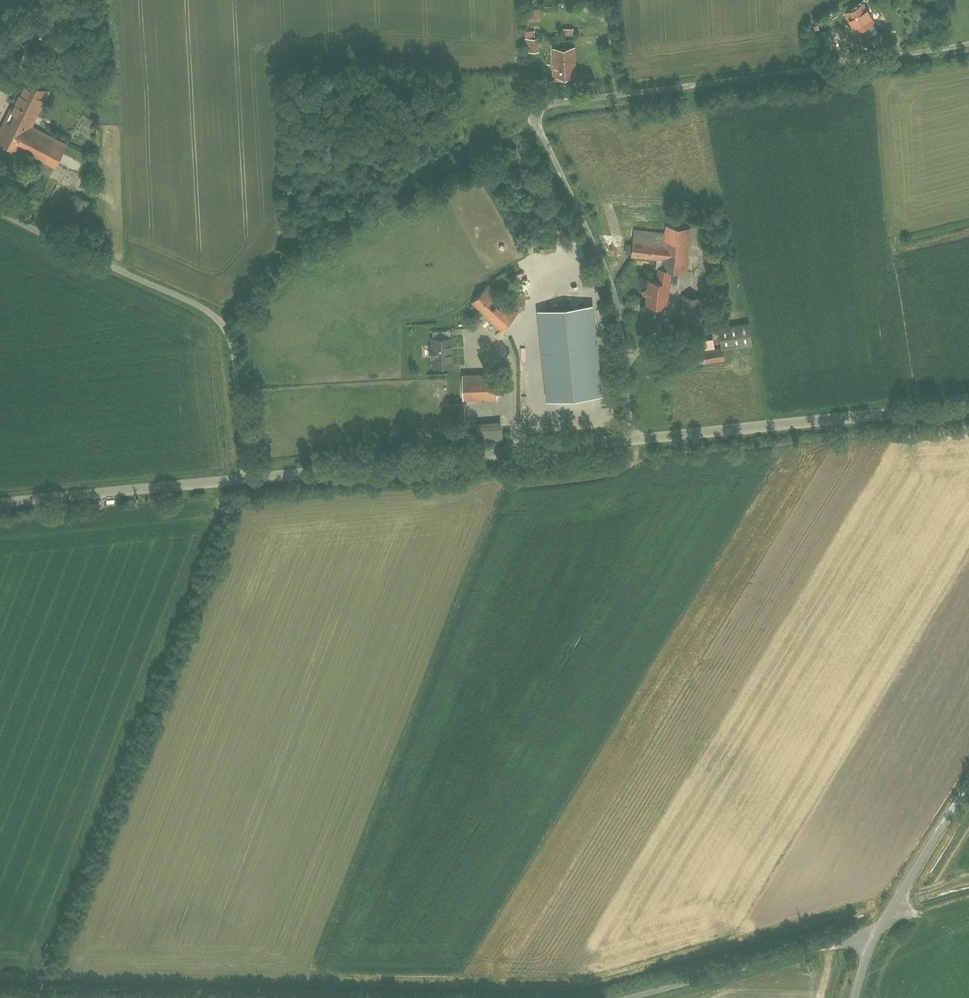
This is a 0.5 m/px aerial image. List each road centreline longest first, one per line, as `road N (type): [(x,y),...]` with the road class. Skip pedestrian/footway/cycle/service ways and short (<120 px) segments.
road 1 (residential): [(632,440),(616,300),(537,127),(537,111),(968,44)]
road 2 (residential): [(250,478),(234,348),(215,316),(0,209)]
road 3 (residential): [(250,478),(632,440)]
road 4 (residential): [(632,440),(968,409)]
road 5 (residential): [(609,997),(873,937)]
road 6 (residential): [(0,503),(250,478)]
road 7 (residential): [(0,993),(217,997)]
road 8 (residential): [(968,781),(873,937)]

